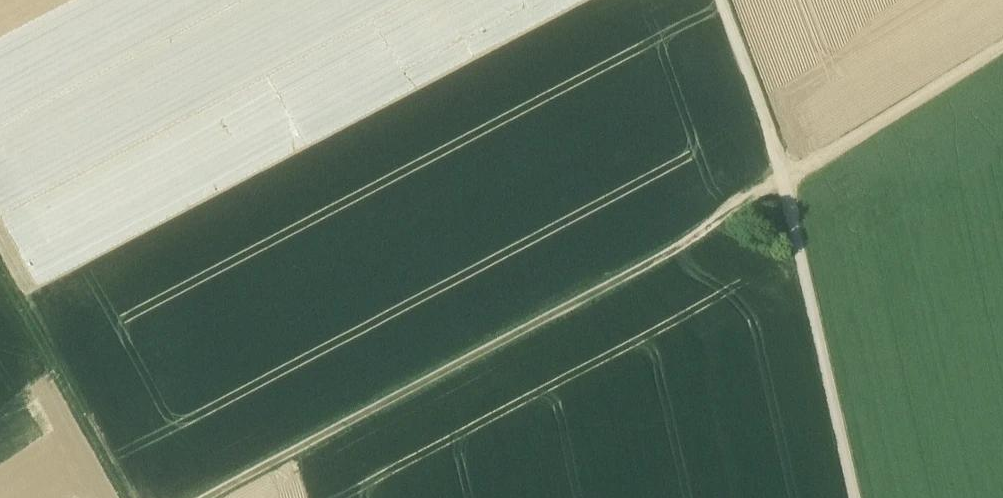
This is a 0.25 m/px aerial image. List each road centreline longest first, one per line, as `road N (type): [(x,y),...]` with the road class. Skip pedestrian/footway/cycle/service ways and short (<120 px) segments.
road 1 (track): [(210,497),(681,246),(1002,47)]
road 2 (track): [(856,497),(784,179),(723,0)]
road 3 (track): [(0,260),(123,497)]

